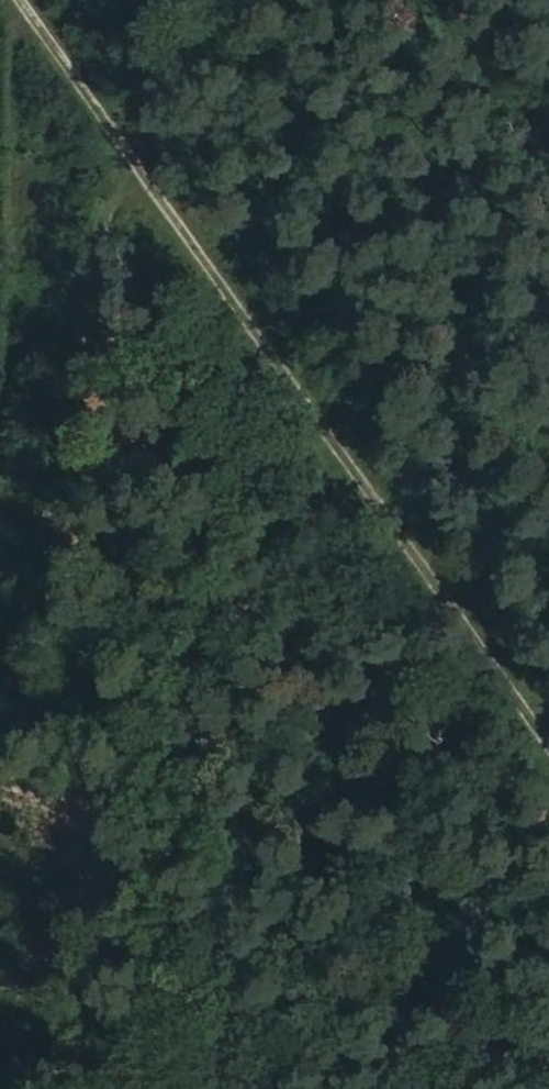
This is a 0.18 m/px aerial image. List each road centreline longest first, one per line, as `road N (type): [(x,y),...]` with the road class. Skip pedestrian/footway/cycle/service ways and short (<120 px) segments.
road 1 (track): [(22,0),(548,744)]
road 2 (track): [(0,706),(125,143)]

